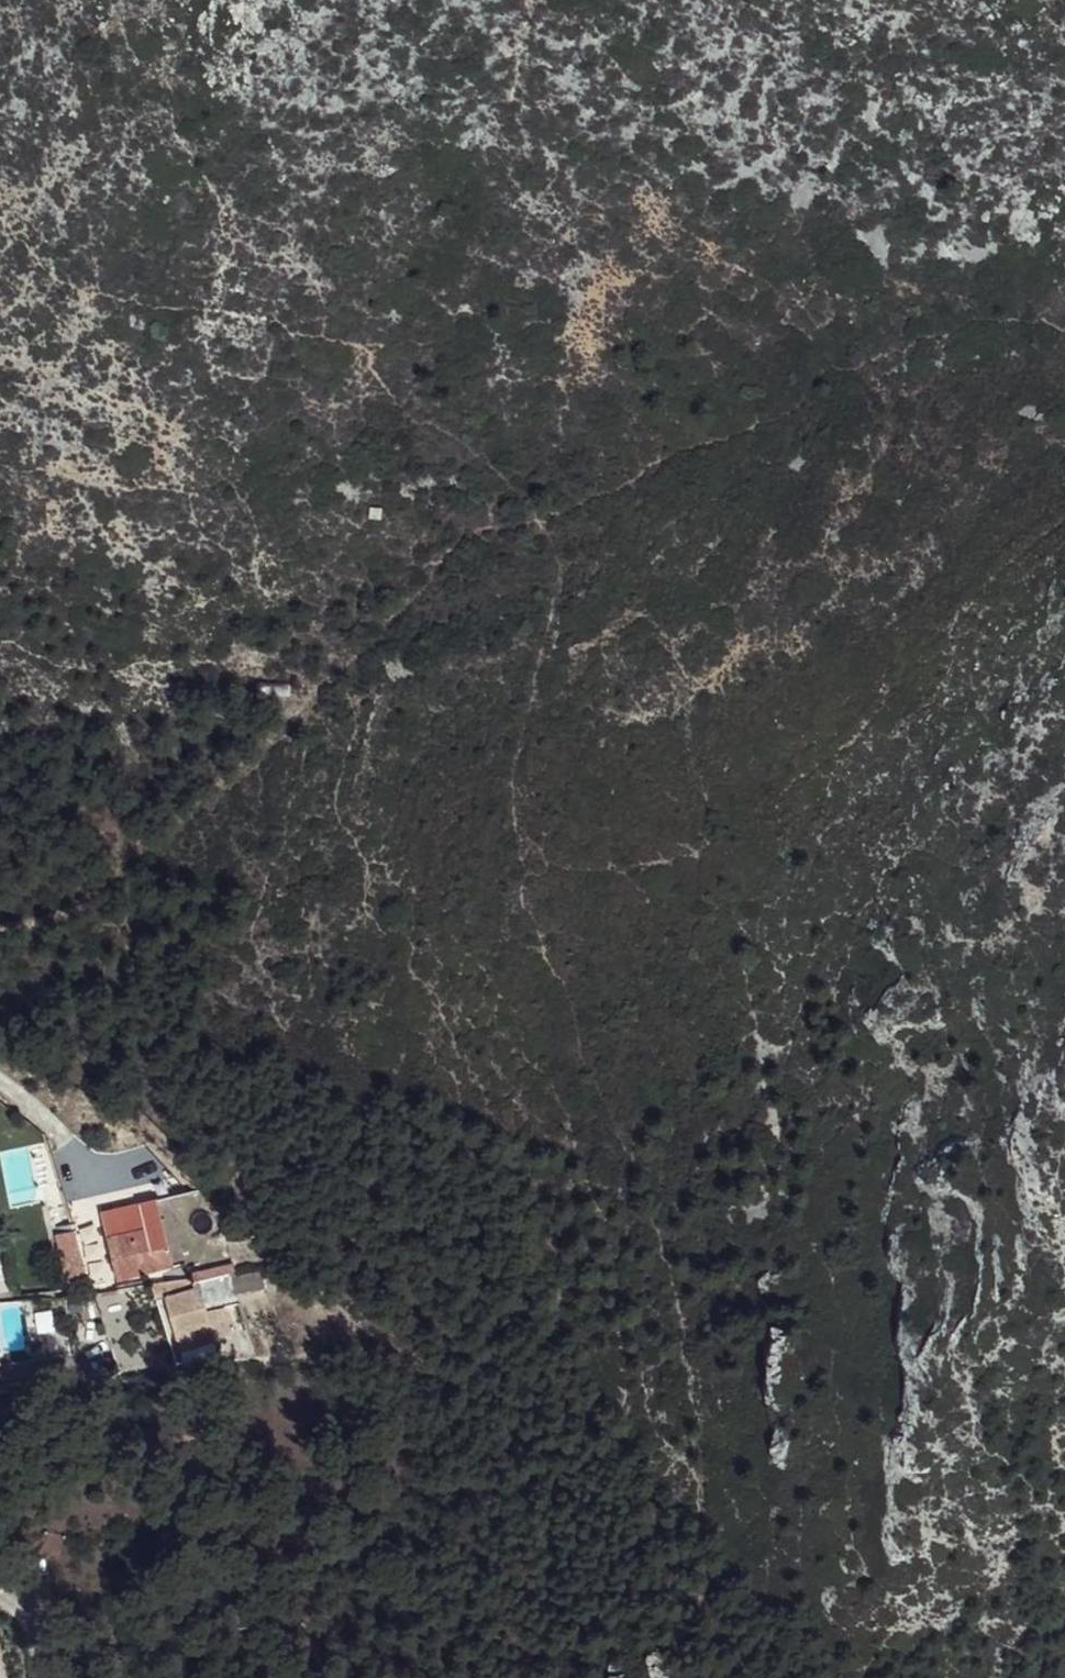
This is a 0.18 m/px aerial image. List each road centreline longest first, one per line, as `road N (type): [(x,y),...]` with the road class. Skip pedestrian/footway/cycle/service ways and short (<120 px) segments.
road 1 (track): [(0,932),(39,928),(98,892),(133,854),(241,779),(308,695)]
road 2 (residential): [(36,1677),(22,1584),(0,1524)]

